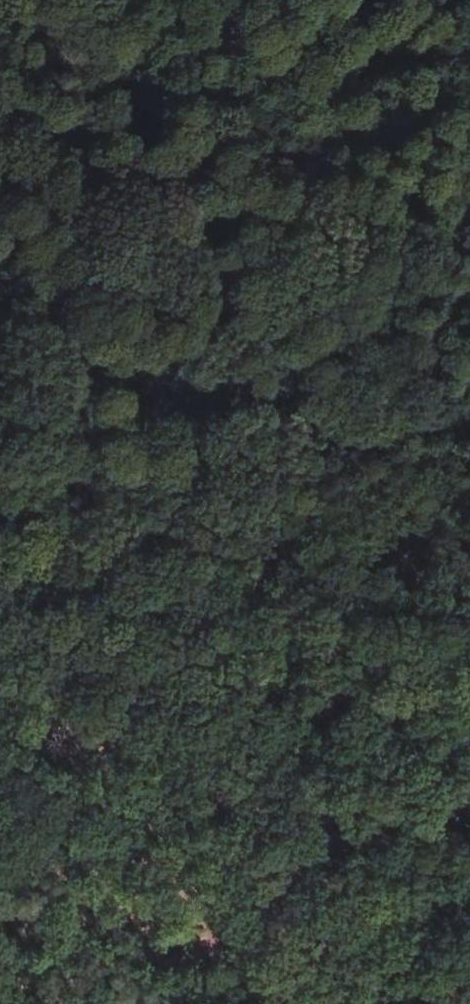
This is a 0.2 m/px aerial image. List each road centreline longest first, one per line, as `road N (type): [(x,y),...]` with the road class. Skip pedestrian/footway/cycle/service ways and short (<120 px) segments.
road 1 (track): [(0,683),(469,937)]
road 2 (track): [(0,416),(469,432)]

